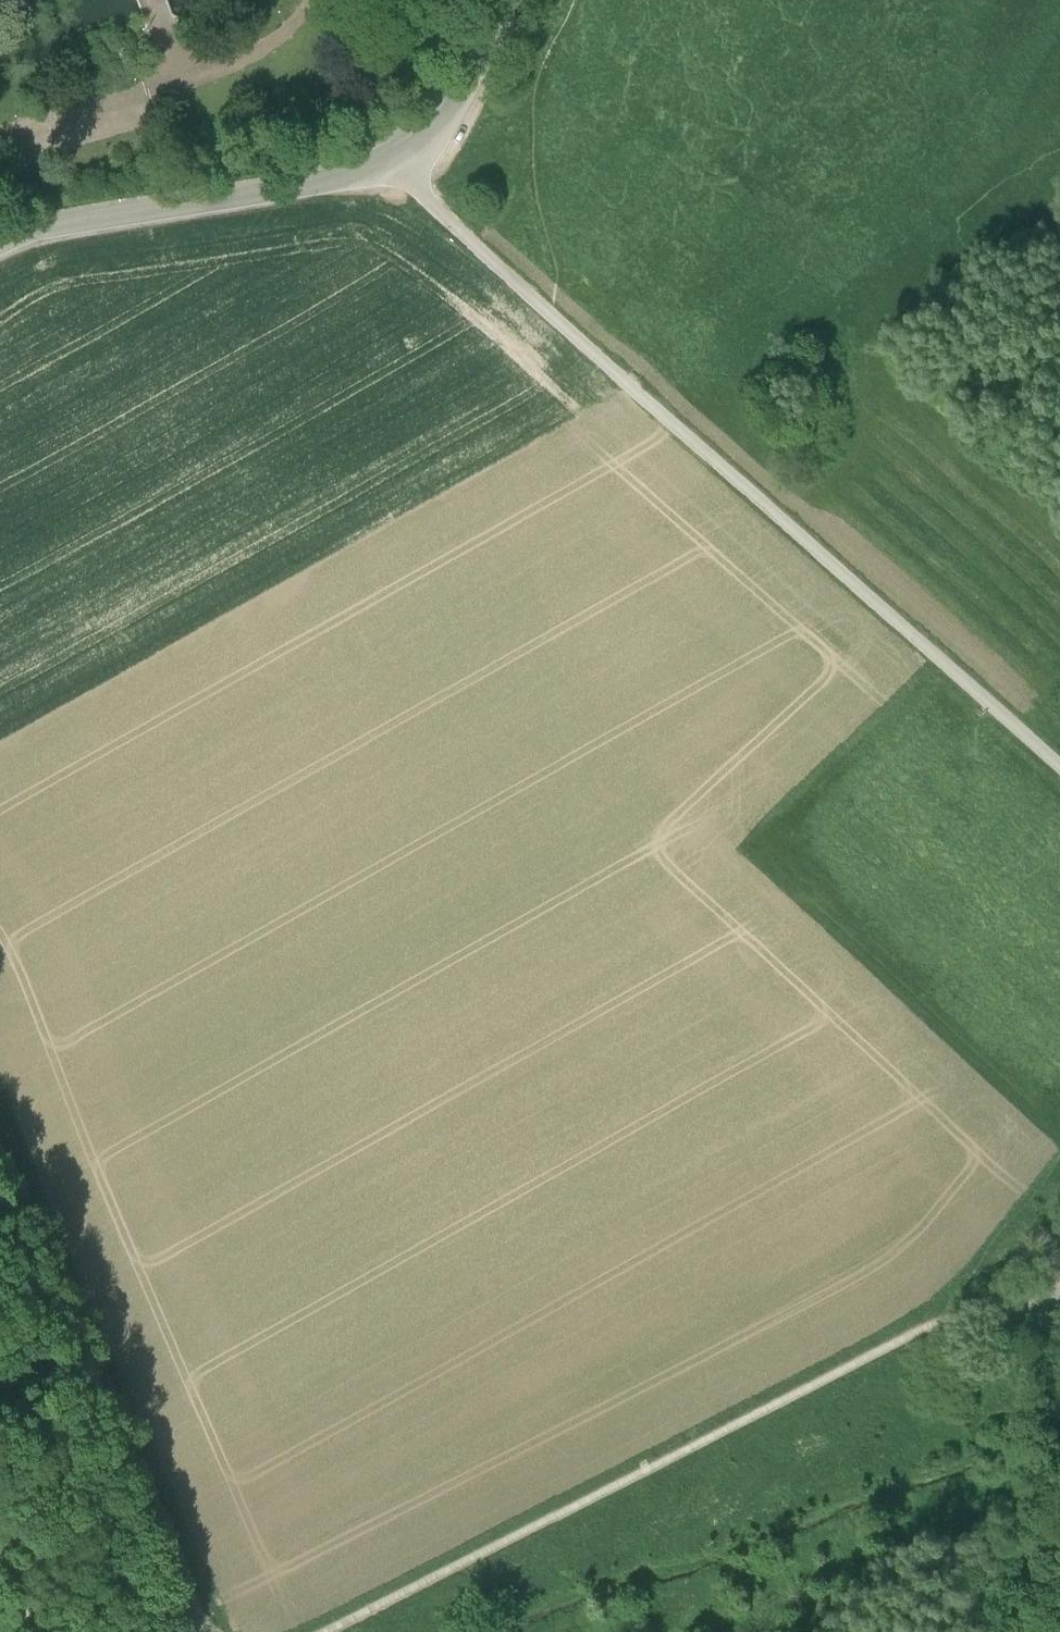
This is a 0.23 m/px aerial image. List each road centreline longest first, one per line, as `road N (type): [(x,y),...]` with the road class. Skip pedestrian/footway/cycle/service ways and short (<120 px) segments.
road 1 (track): [(1059,1282),(1007,1318),(954,1318),(925,1327),(315,1631)]
road 2 (unclassified): [(508,0),(451,102),(394,165),(352,179),(37,228),(0,242)]

